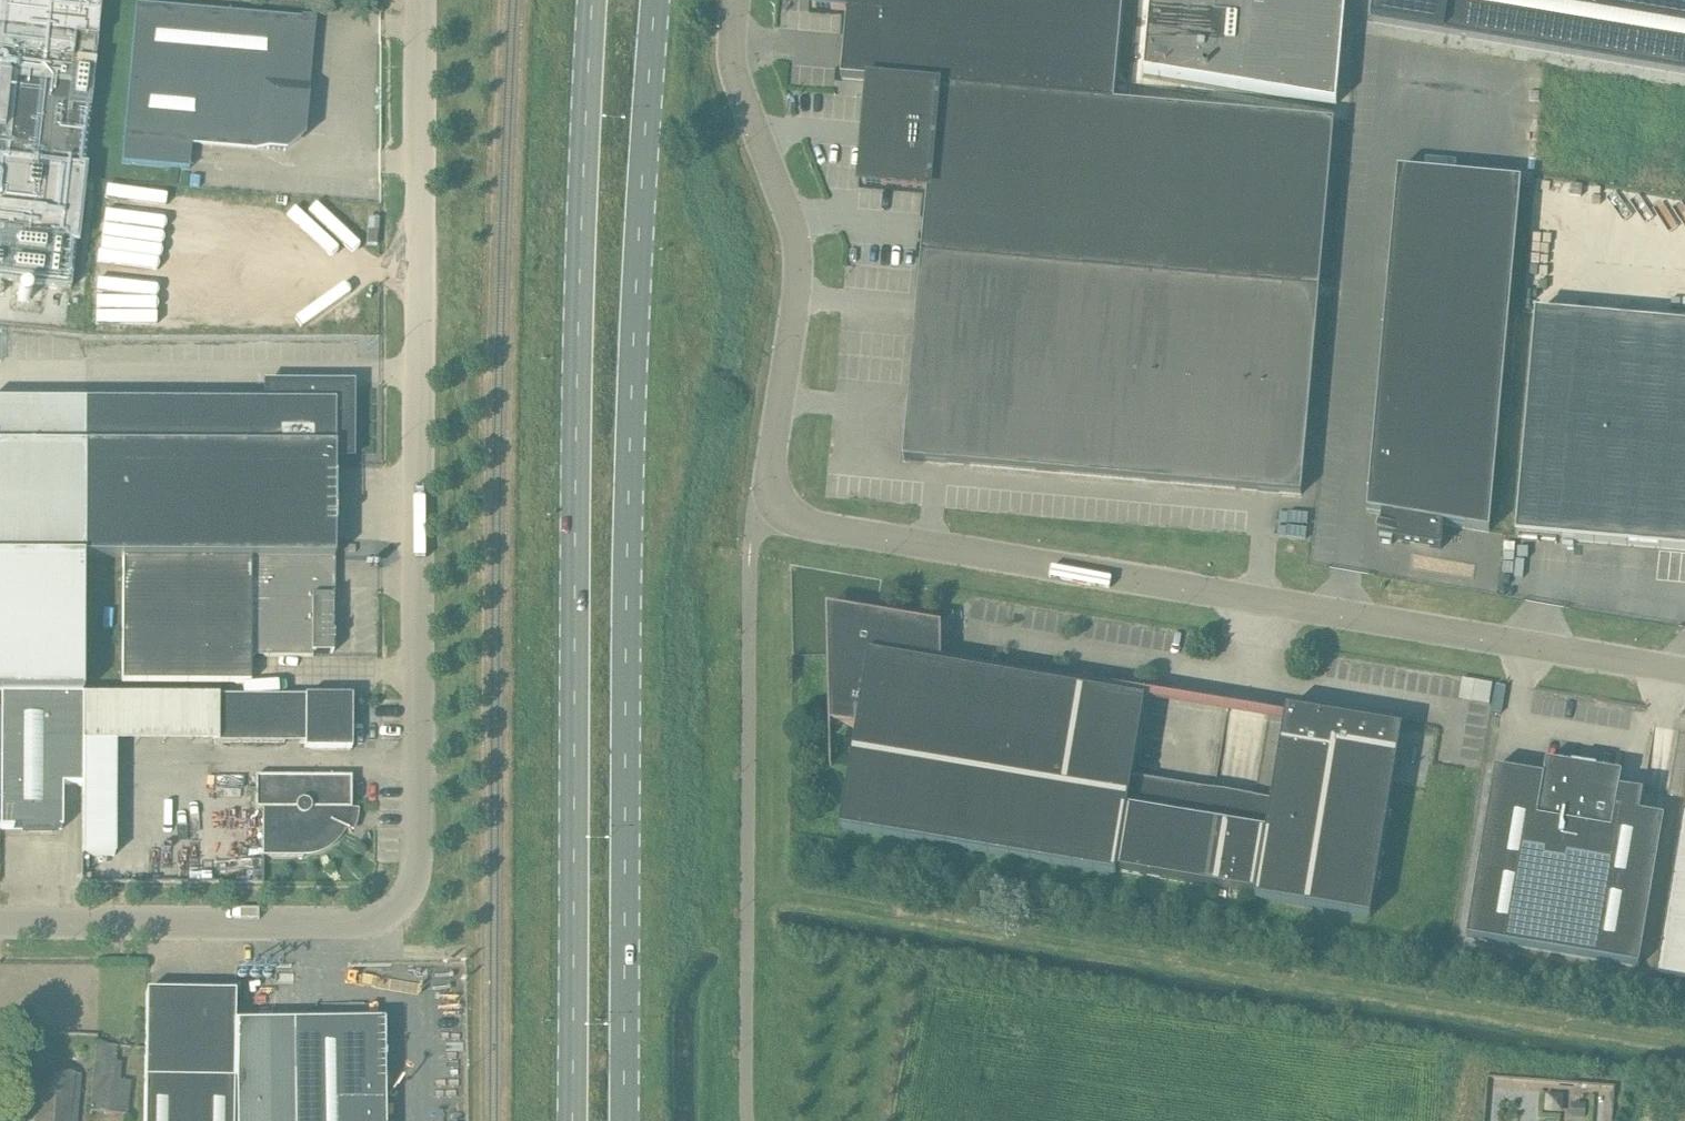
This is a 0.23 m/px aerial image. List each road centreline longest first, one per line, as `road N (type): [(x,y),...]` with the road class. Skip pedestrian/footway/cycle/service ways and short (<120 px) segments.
road 1 (unclassified): [(0,922),(358,924),(390,915),(411,892),(418,860),(417,0)]
road 2 (primary): [(625,1120),(626,713),(642,181),(656,0)]
road 3 (primary): [(595,0),(582,197),(571,1120)]
road 4 (unclassified): [(774,509),(796,524),(1684,671)]
road 5 (unclassified): [(774,509),(800,254),(730,69),(737,0)]

